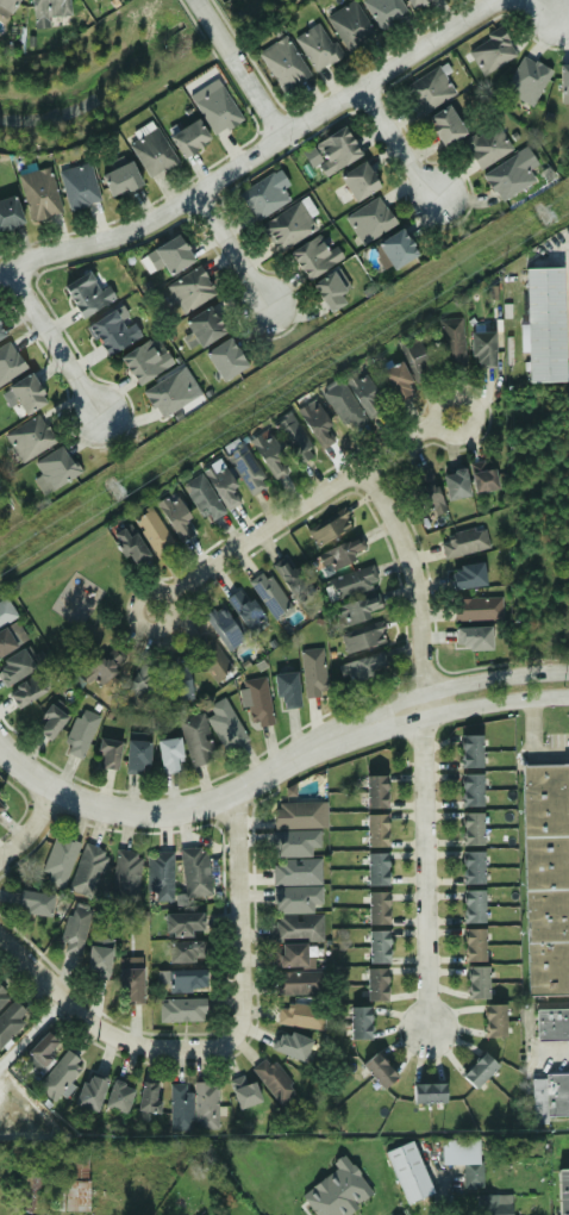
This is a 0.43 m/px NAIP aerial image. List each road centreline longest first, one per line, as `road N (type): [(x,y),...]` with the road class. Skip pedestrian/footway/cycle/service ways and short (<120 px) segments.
road 1 (residential): [(0,271),(160,217),(486,8),(513,0)]
road 2 (tertiary): [(423,705),(342,734),(229,793),(169,811),(108,809),(55,787),(0,745)]
road 3 (residential): [(457,415),(359,468),(155,611)]
road 4 (residential): [(429,1027),(423,705)]
road 5 (residential): [(229,1043),(154,1049),(113,1036),(0,933)]
road 6 (residential): [(229,793),(237,814),(244,1017),(229,1043)]
road 7 (residential): [(423,705),(414,572),(401,530),(359,468)]
road 8 (residential): [(13,263),(99,413)]
road 9 (tertiary): [(568,670),(454,686),(423,705)]
road 10 (tertiary): [(423,705),(568,697)]
road 11 (residential): [(368,85),(436,194)]
road 12 (residential): [(198,197),(265,306)]

